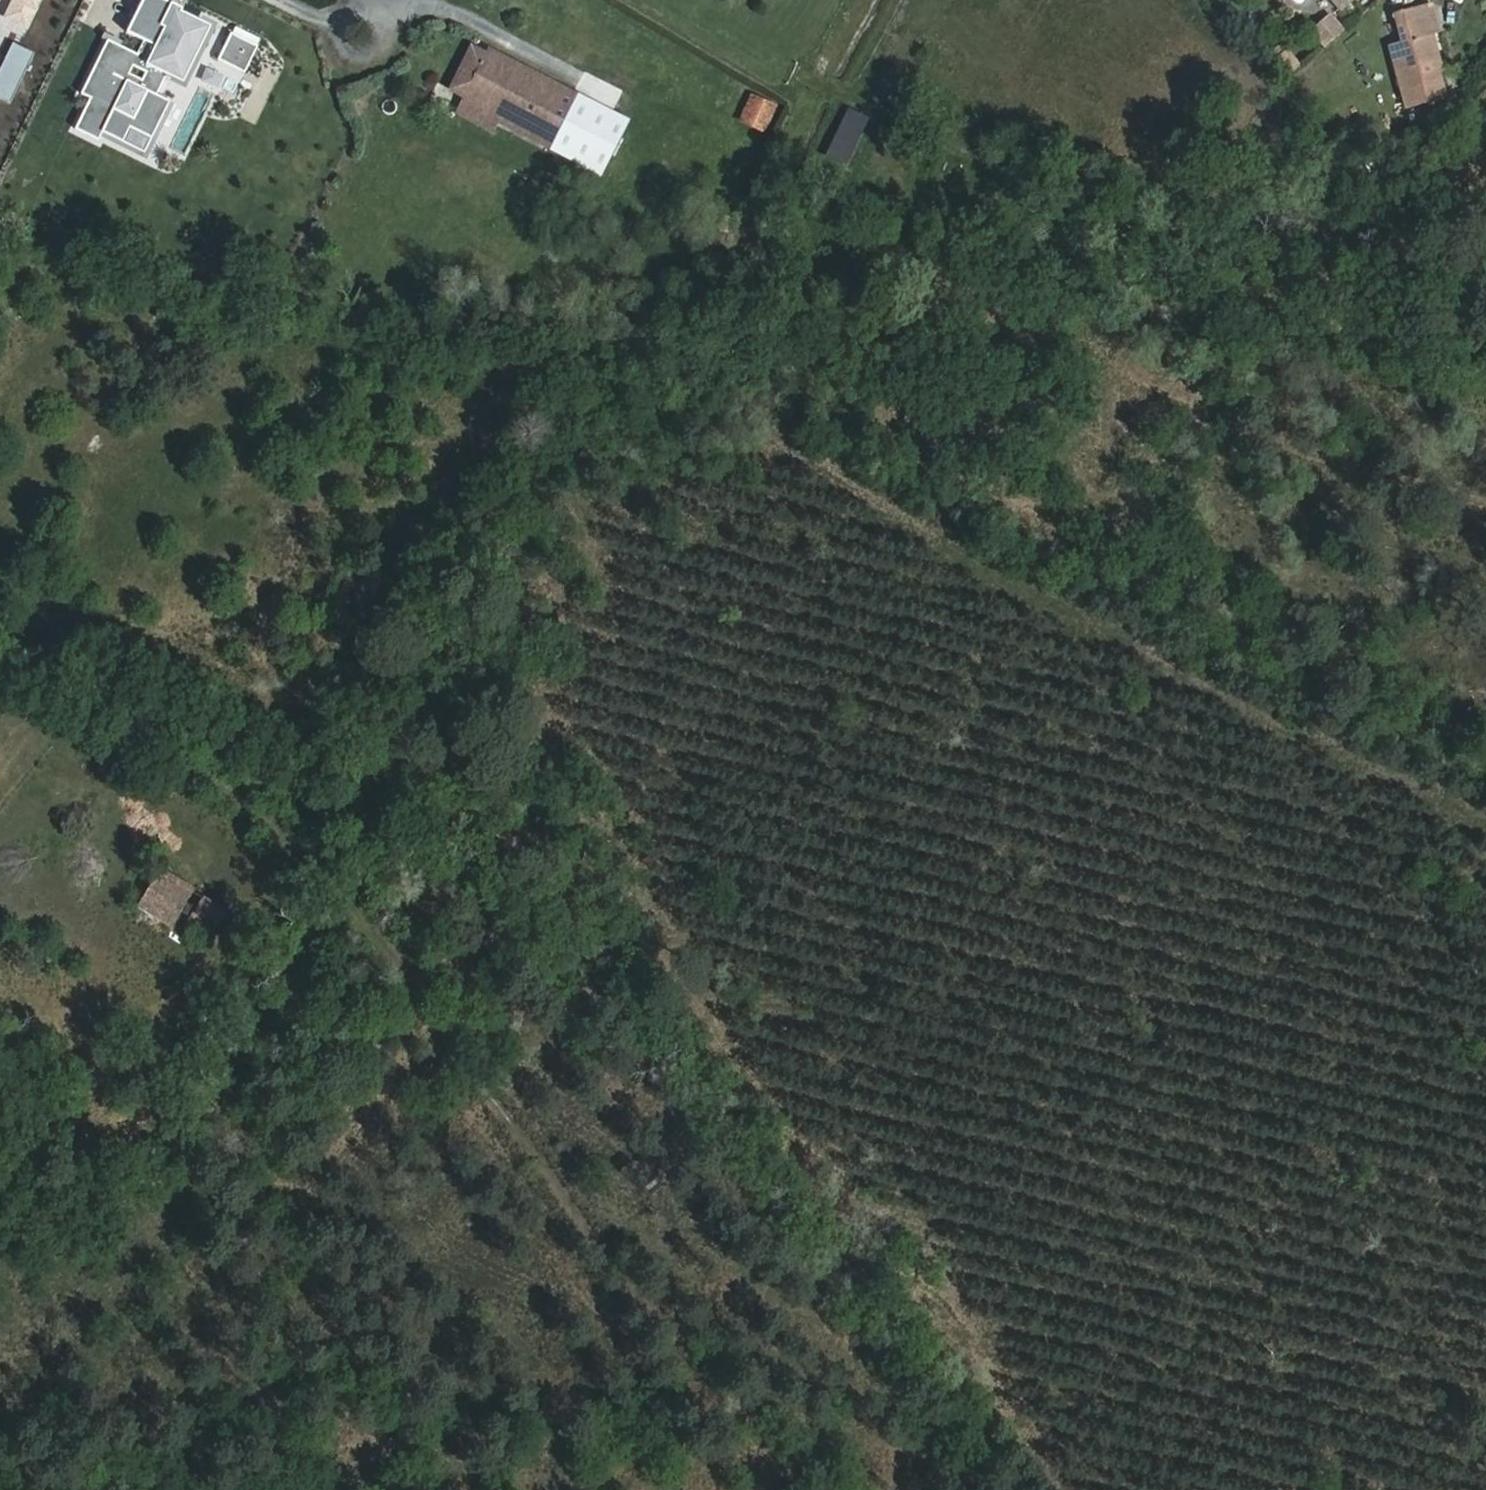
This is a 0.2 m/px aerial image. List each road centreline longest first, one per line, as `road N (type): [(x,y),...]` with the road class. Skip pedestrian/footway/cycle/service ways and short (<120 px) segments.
road 1 (track): [(0,626),(274,805),(363,898),(565,1186),(792,1417),(904,1489)]

